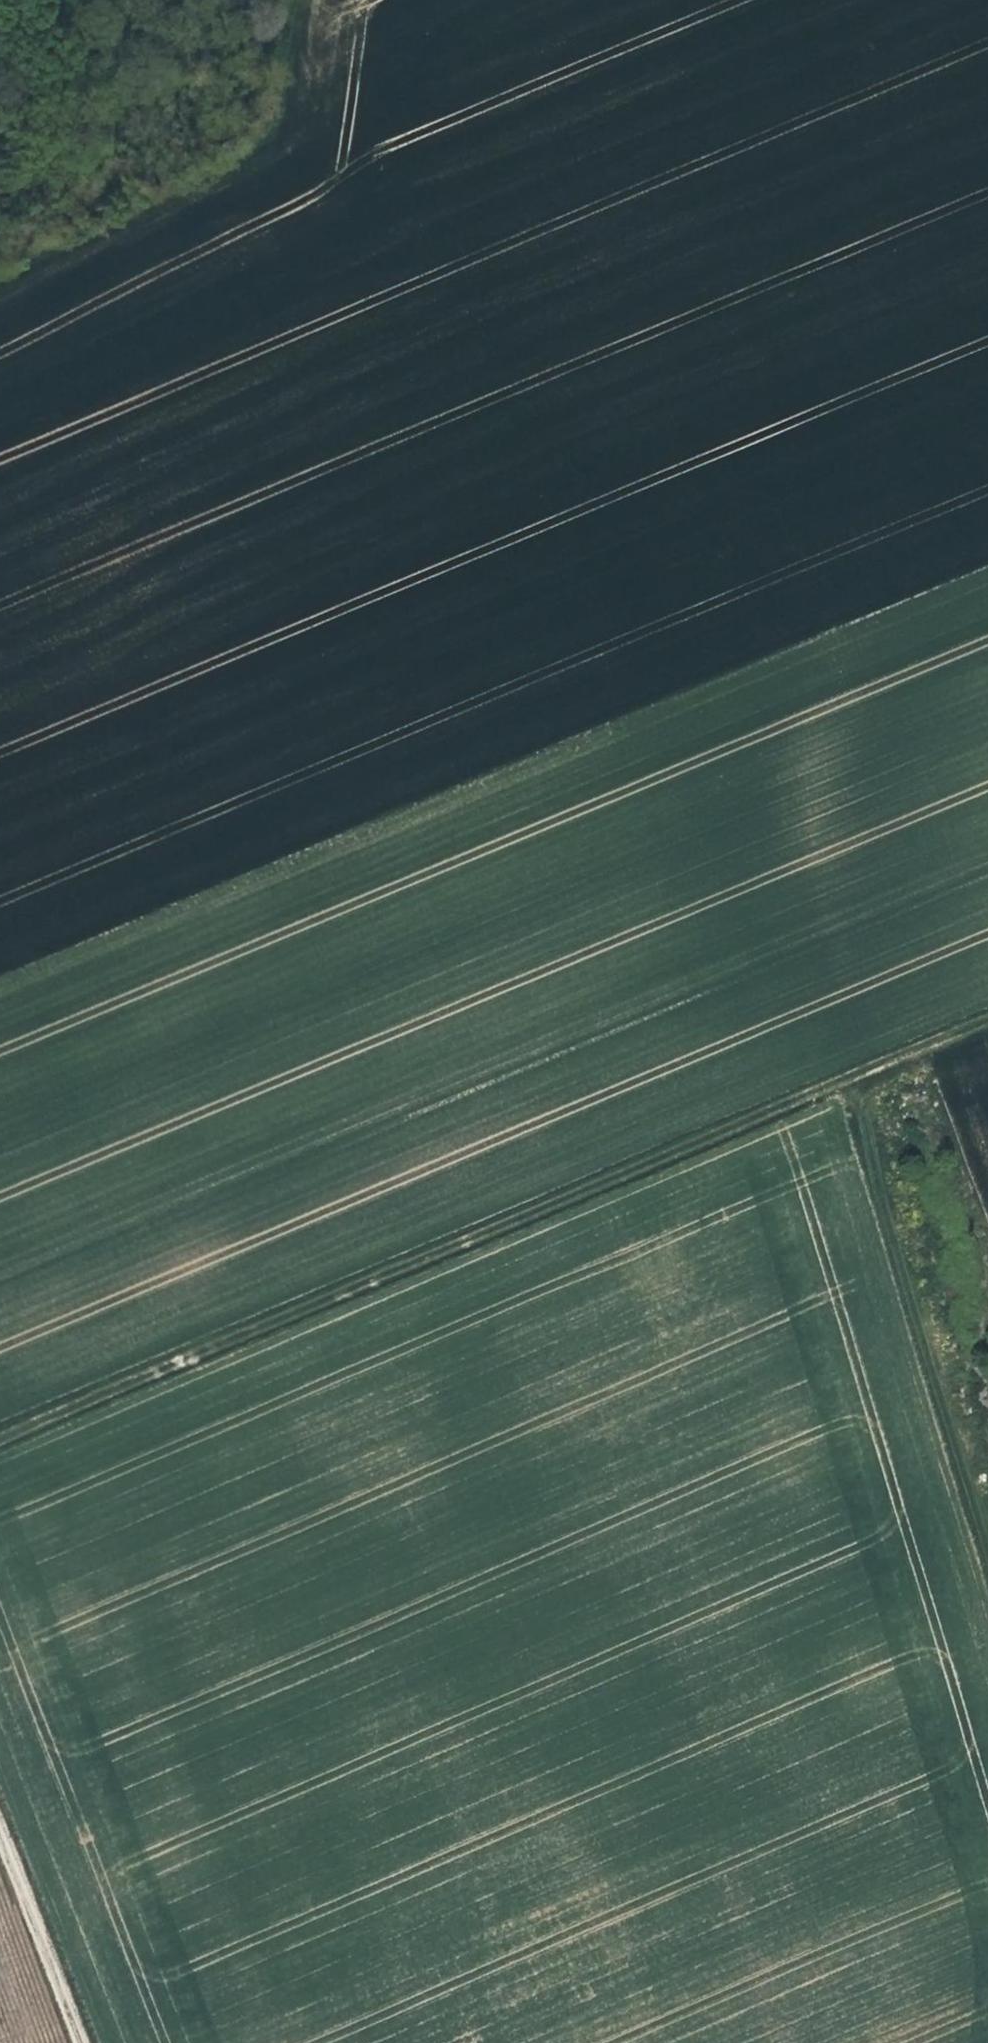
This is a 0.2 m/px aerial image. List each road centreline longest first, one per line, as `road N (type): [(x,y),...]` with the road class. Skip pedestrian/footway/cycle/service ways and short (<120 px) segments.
road 1 (track): [(0,1440),(987,1019)]
road 2 (track): [(0,1835),(83,2042)]

